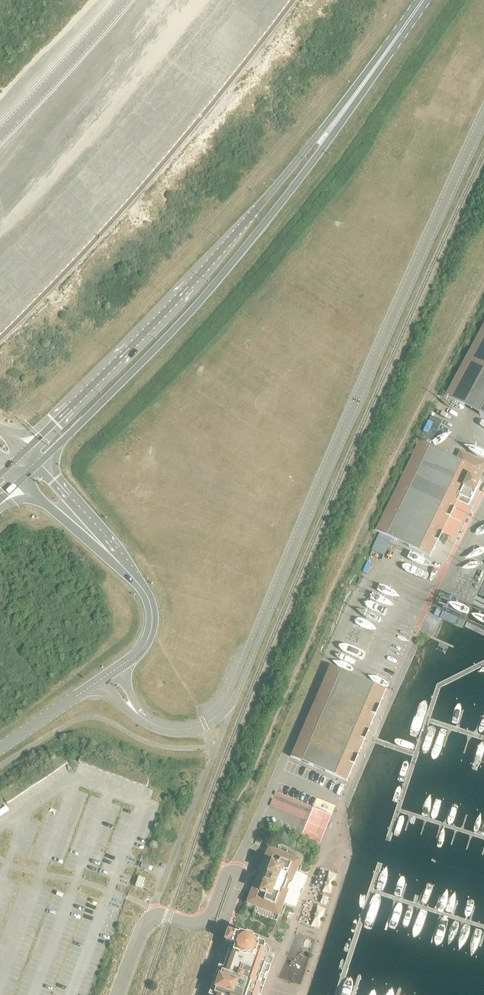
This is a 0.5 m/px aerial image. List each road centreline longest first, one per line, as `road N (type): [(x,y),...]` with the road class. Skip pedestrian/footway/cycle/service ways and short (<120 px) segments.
road 1 (tertiary): [(139,716),(190,728),(218,715),(232,697),(483,112)]
road 2 (primary): [(40,463),(214,285),(342,112)]
road 3 (primary): [(342,112),(74,401)]
road 4 (tertiary): [(113,670),(145,645),(150,602),(78,521)]
road 5 (unclassified): [(0,134),(124,0)]
road 6 (primary): [(342,112),(423,0)]
road 7 (tertiary): [(0,749),(101,679)]

